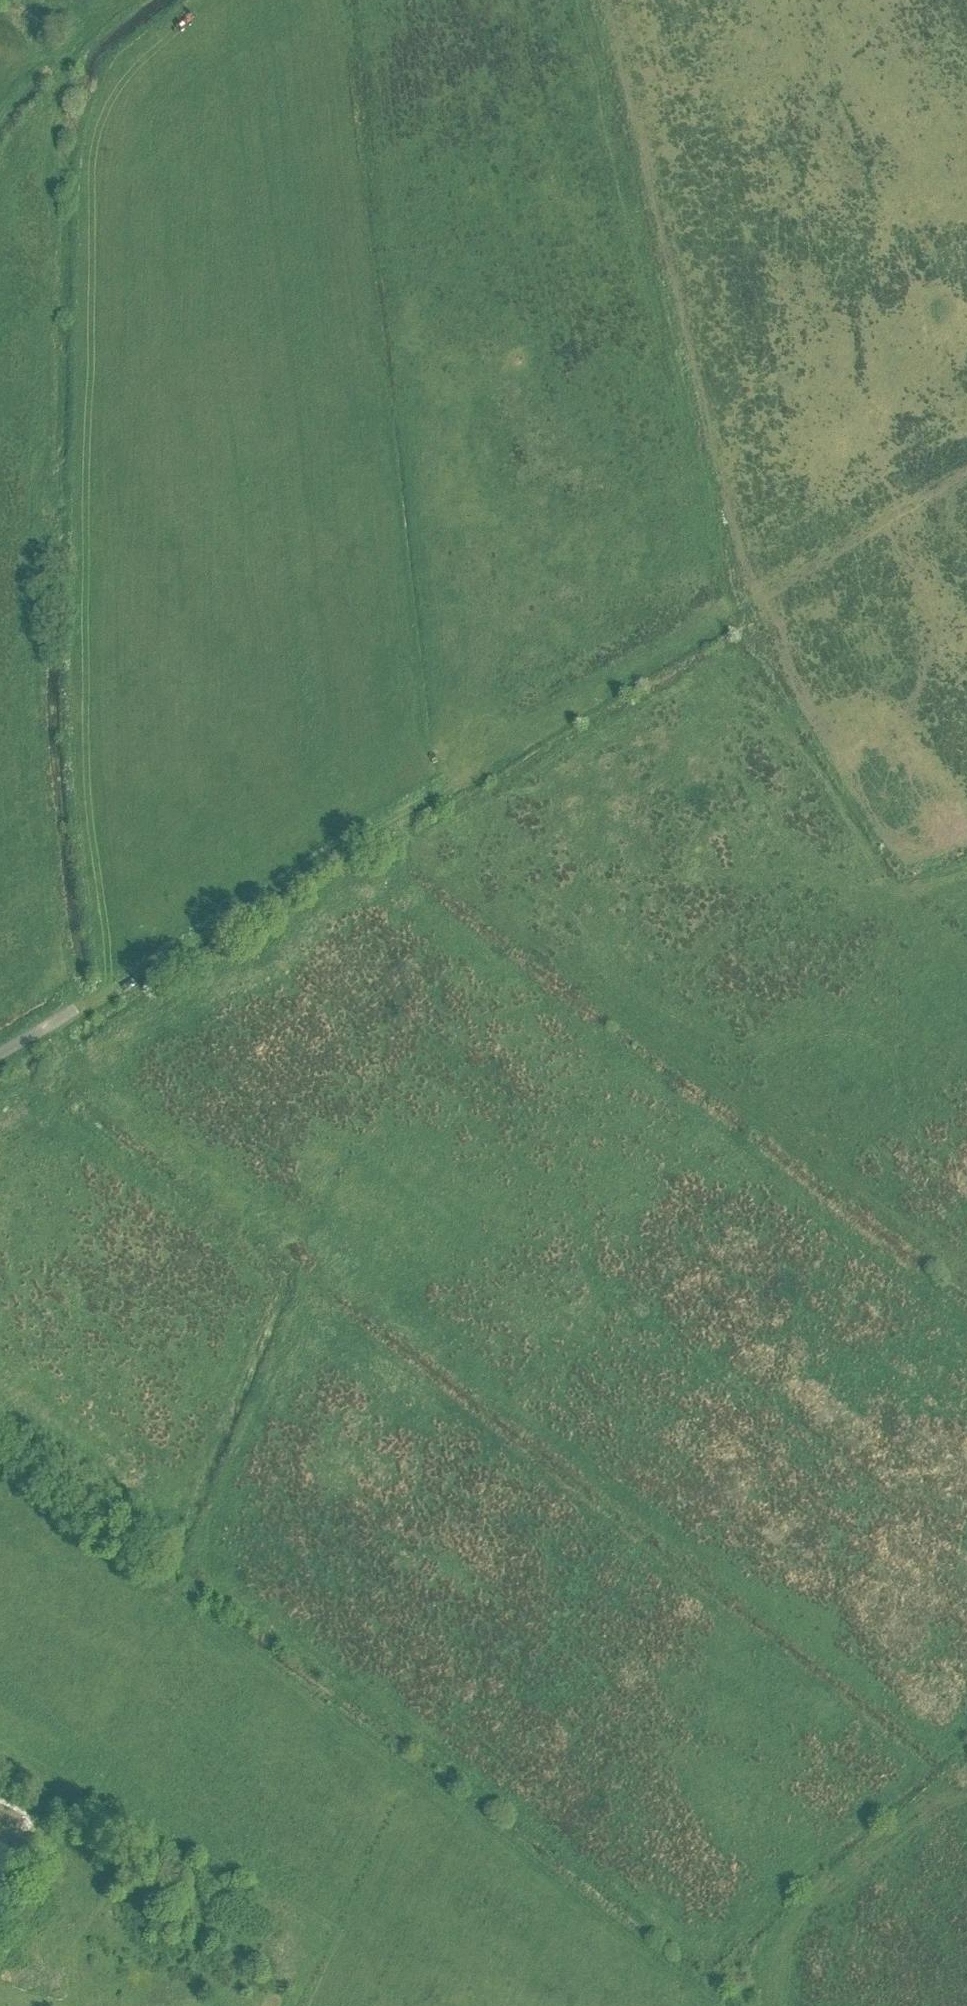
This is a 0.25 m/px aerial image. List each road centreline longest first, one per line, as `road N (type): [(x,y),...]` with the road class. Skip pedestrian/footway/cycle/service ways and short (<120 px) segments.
road 1 (track): [(75,1014),(774,594),(966,504)]
road 2 (track): [(0,1765),(181,1872),(199,1910)]
road 3 (track): [(0,100),(31,65),(65,57),(128,0)]

